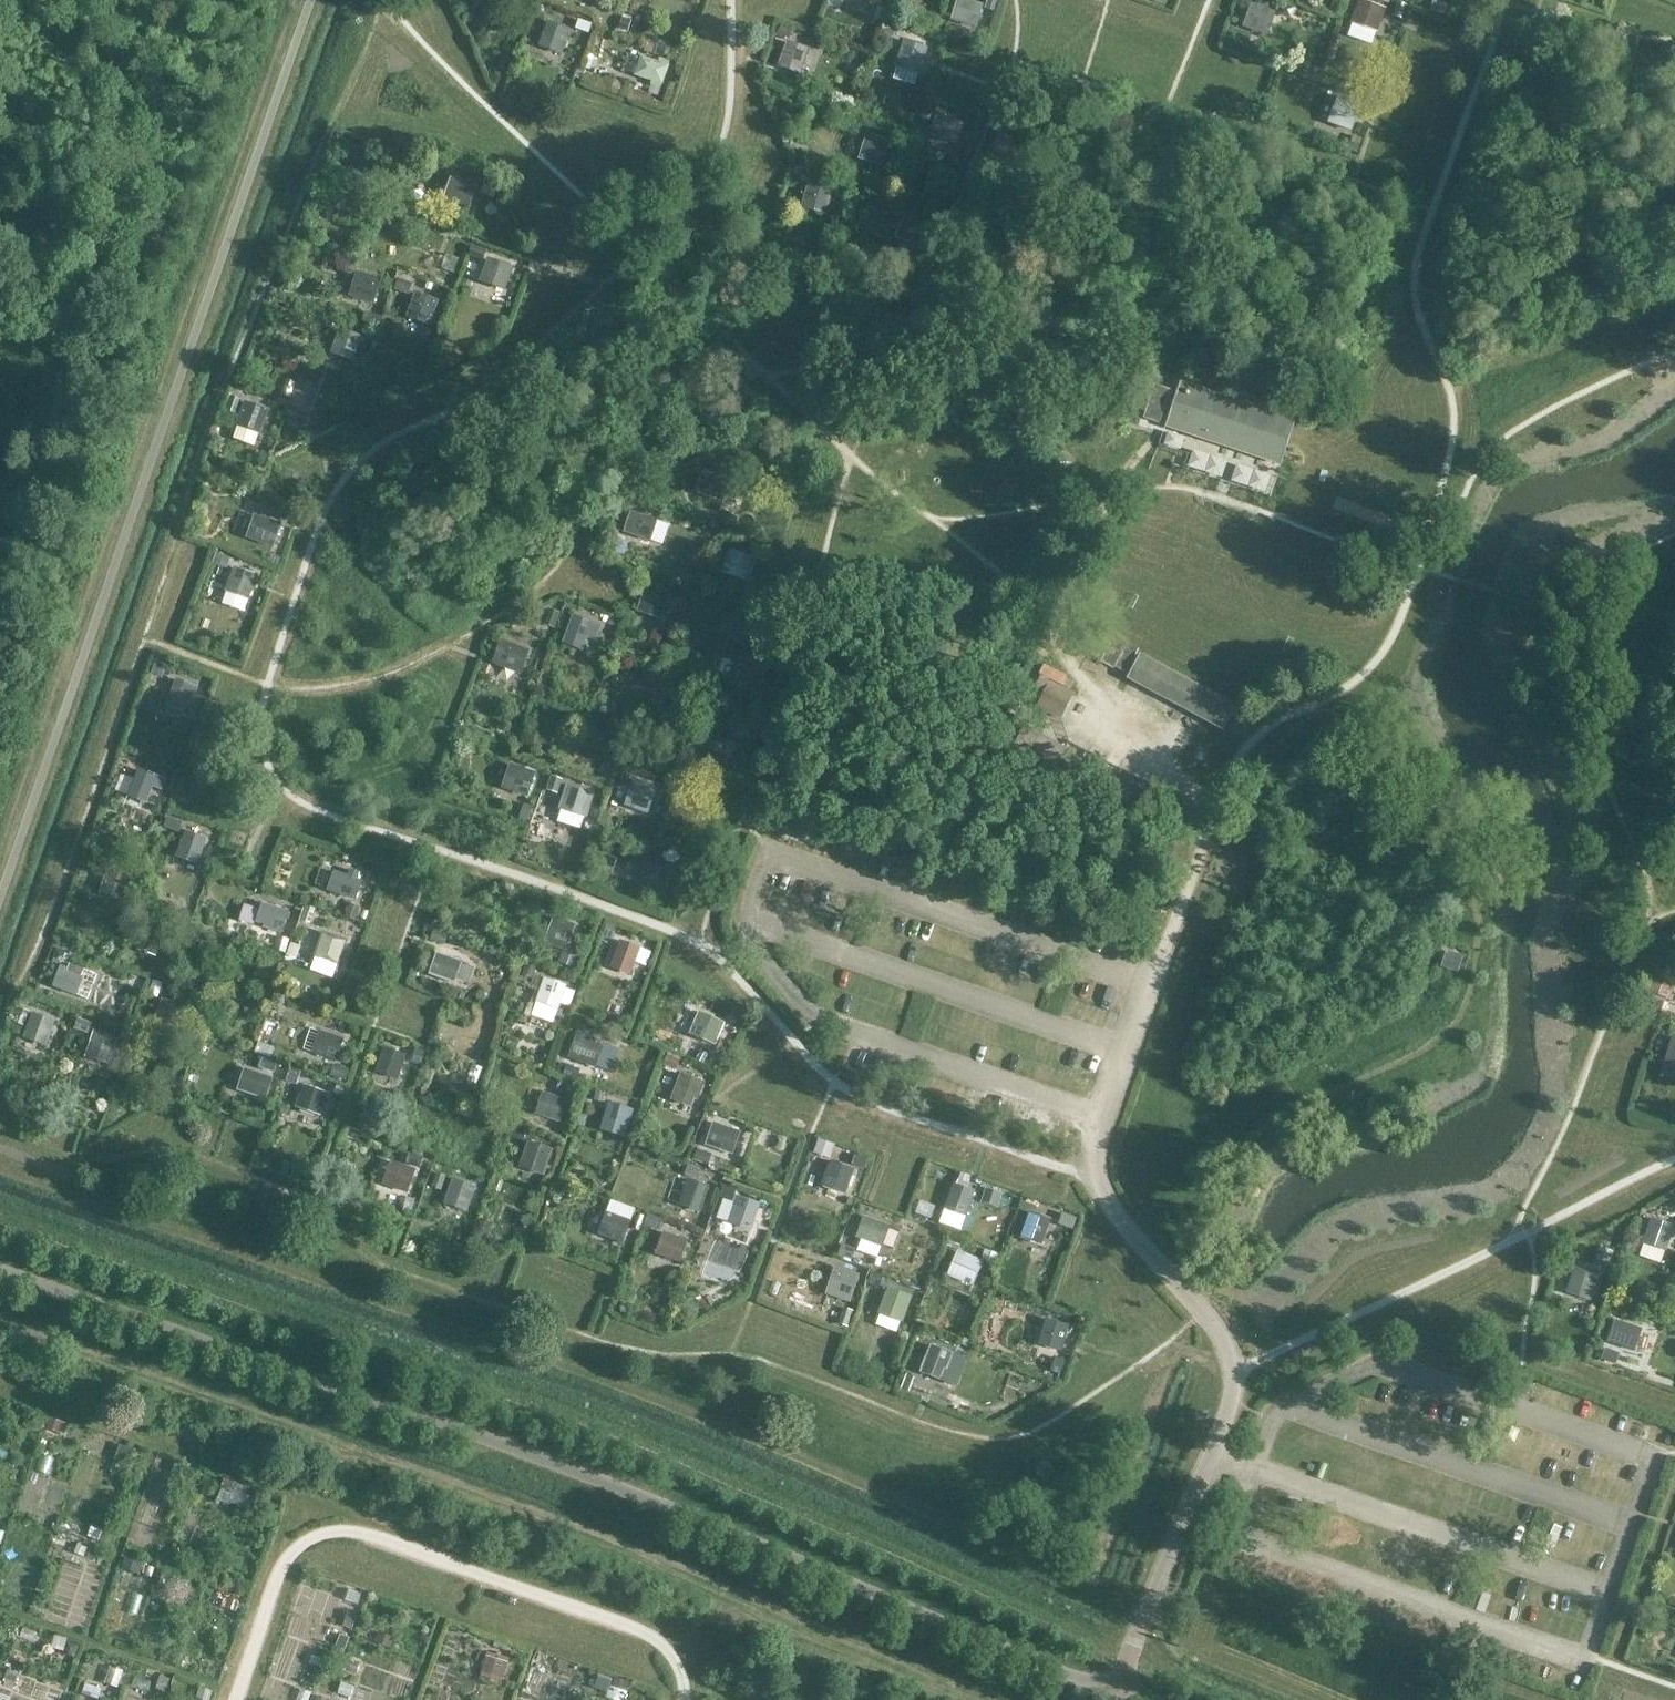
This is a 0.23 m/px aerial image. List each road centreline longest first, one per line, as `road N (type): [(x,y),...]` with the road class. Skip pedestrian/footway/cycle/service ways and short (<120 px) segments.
road 1 (unclassified): [(1124,1699),(1116,1696),(1241,1373),(1091,1178),(1123,1055),(1204,834),(1199,809),(1070,660)]

